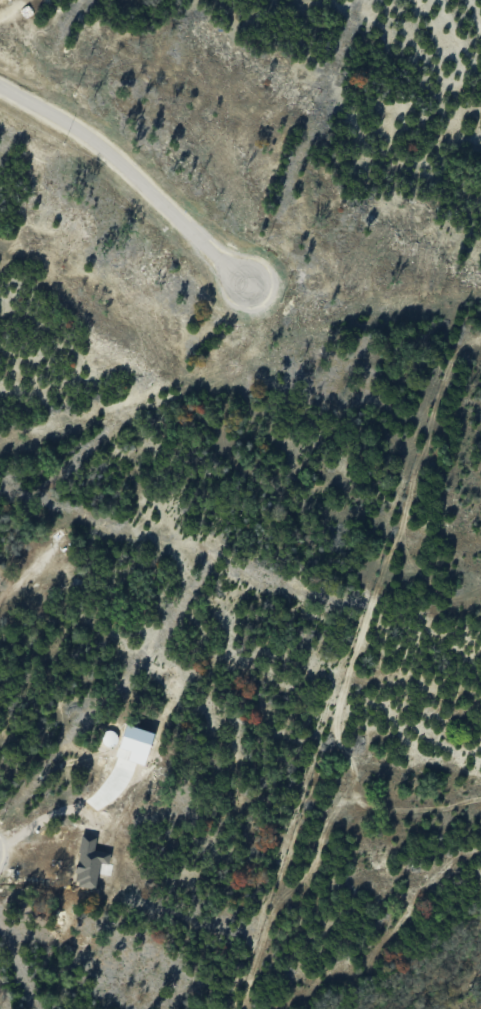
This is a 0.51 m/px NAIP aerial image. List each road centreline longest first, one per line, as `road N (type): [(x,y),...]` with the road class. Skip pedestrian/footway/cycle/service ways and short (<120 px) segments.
road 1 (residential): [(0,89),(98,145),(247,286)]

